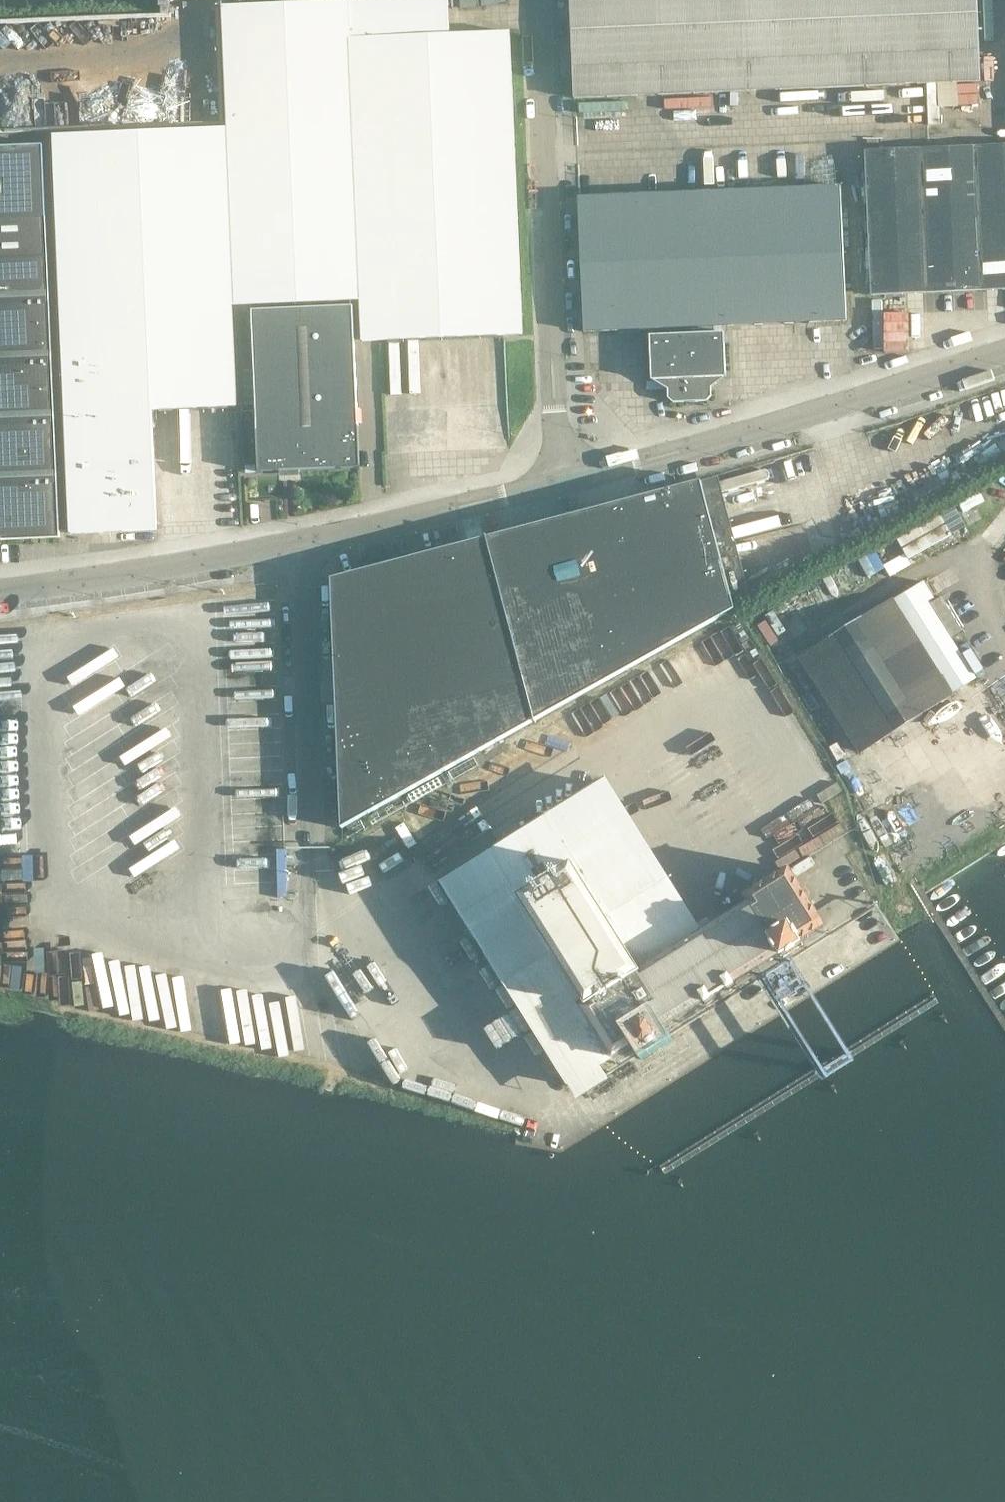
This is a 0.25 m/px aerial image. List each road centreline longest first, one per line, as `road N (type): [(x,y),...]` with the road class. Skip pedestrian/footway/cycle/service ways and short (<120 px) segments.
road 1 (unclassified): [(0,589),(306,546),(561,488)]
road 2 (unclassified): [(561,488),(545,0)]
road 3 (unclassified): [(561,488),(1004,353)]

